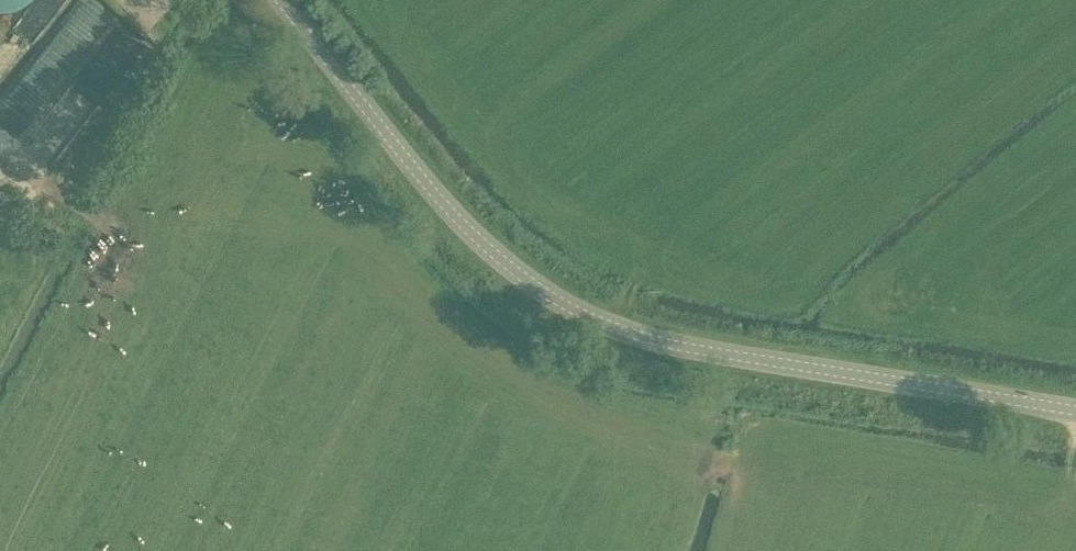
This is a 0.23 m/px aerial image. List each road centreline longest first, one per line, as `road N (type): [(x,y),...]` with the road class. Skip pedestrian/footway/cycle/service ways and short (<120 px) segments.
road 1 (unclassified): [(1075,408),(708,349),(575,308),(517,278),(466,229),(282,0)]

